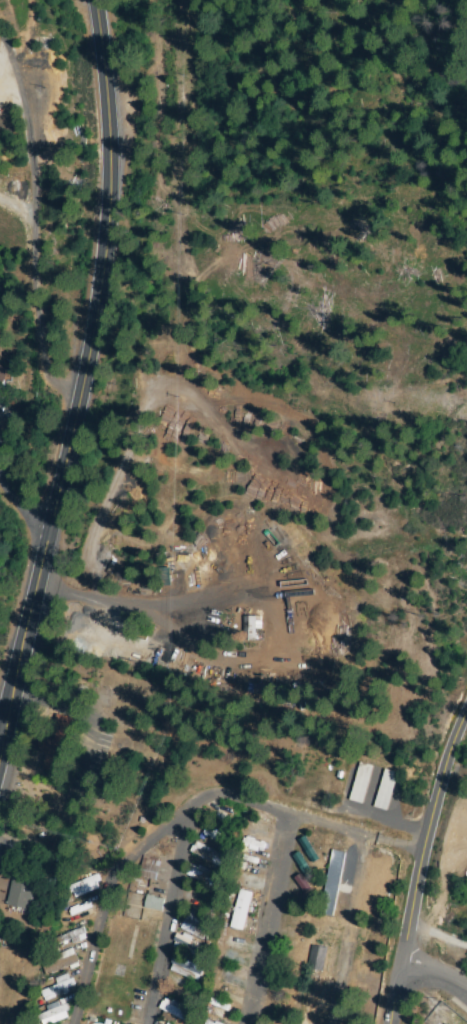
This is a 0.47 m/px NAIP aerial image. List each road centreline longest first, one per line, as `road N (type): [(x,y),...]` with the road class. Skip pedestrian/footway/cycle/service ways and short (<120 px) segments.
road 1 (residential): [(74,1023),(105,897),(197,796),(210,793),(403,848),(420,860)]
road 2 (secondary): [(63,486),(111,224),(96,0)]
road 3 (tertiary): [(392,1023),(414,884),(466,714)]
road 4 (secondary): [(0,744),(63,486)]
road 5 (residential): [(252,1023),(289,816)]
road 6 (residential): [(182,816),(151,1023)]
road 7 (residential): [(335,1023),(363,839)]

